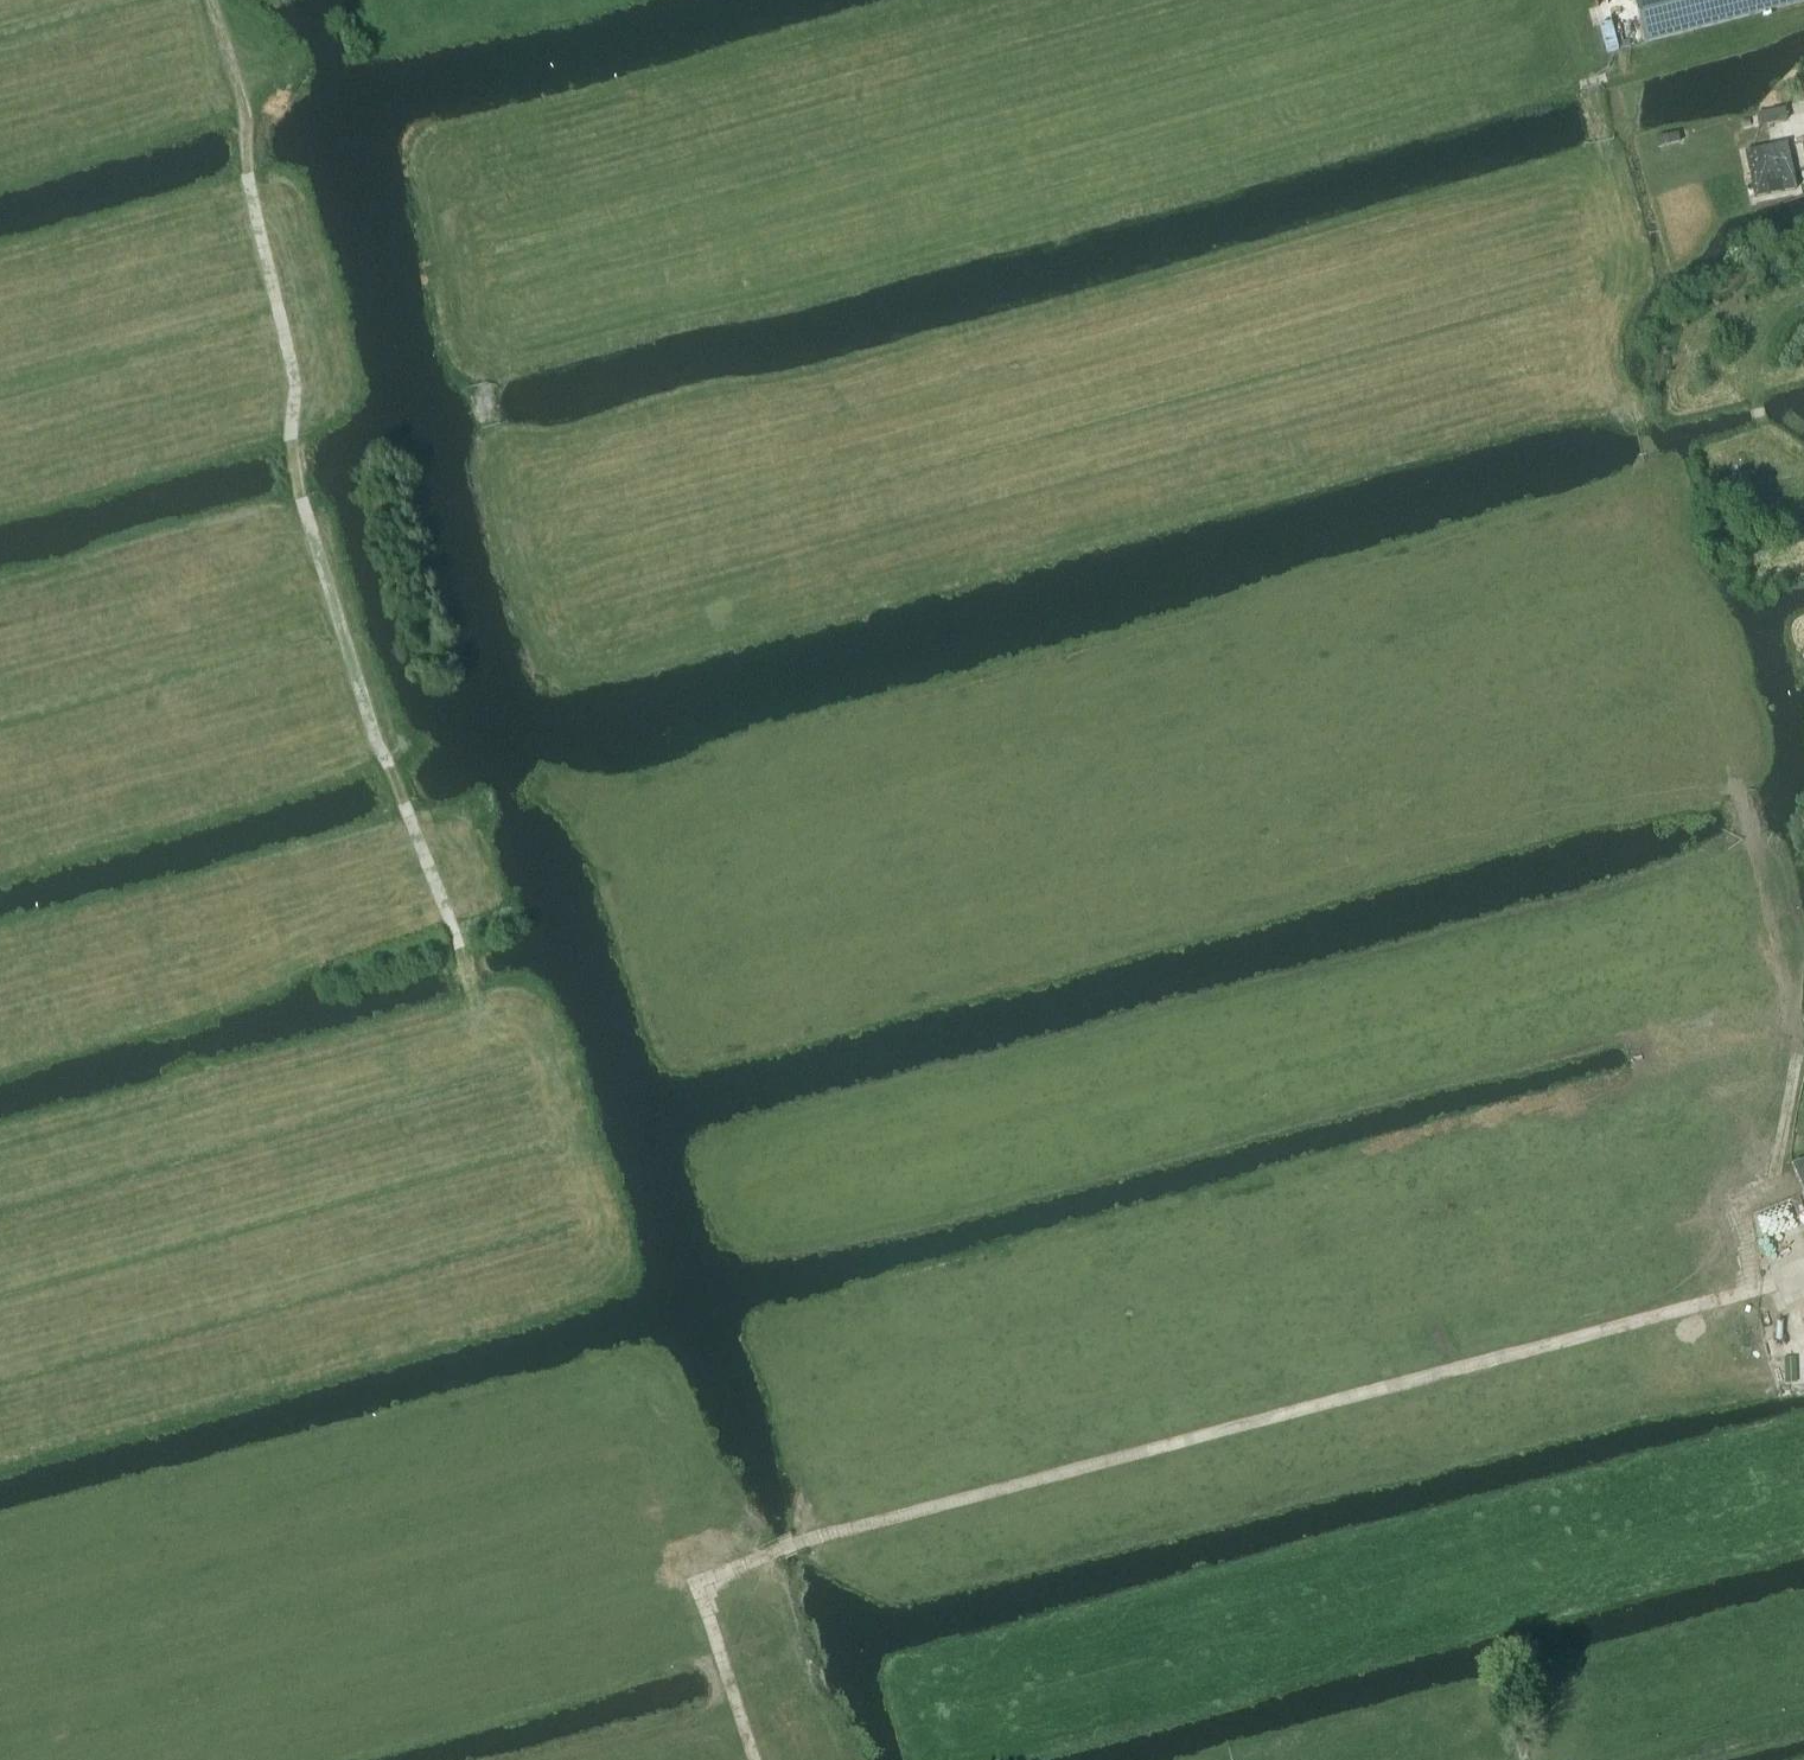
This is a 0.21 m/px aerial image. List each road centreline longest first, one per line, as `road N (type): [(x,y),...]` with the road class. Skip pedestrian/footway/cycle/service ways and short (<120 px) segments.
road 1 (track): [(757,1759),(707,1606),(713,1579),(802,1542),(1803,1277)]
road 2 (track): [(460,947),(376,742),(301,493),(291,439),(295,380),(213,0)]

